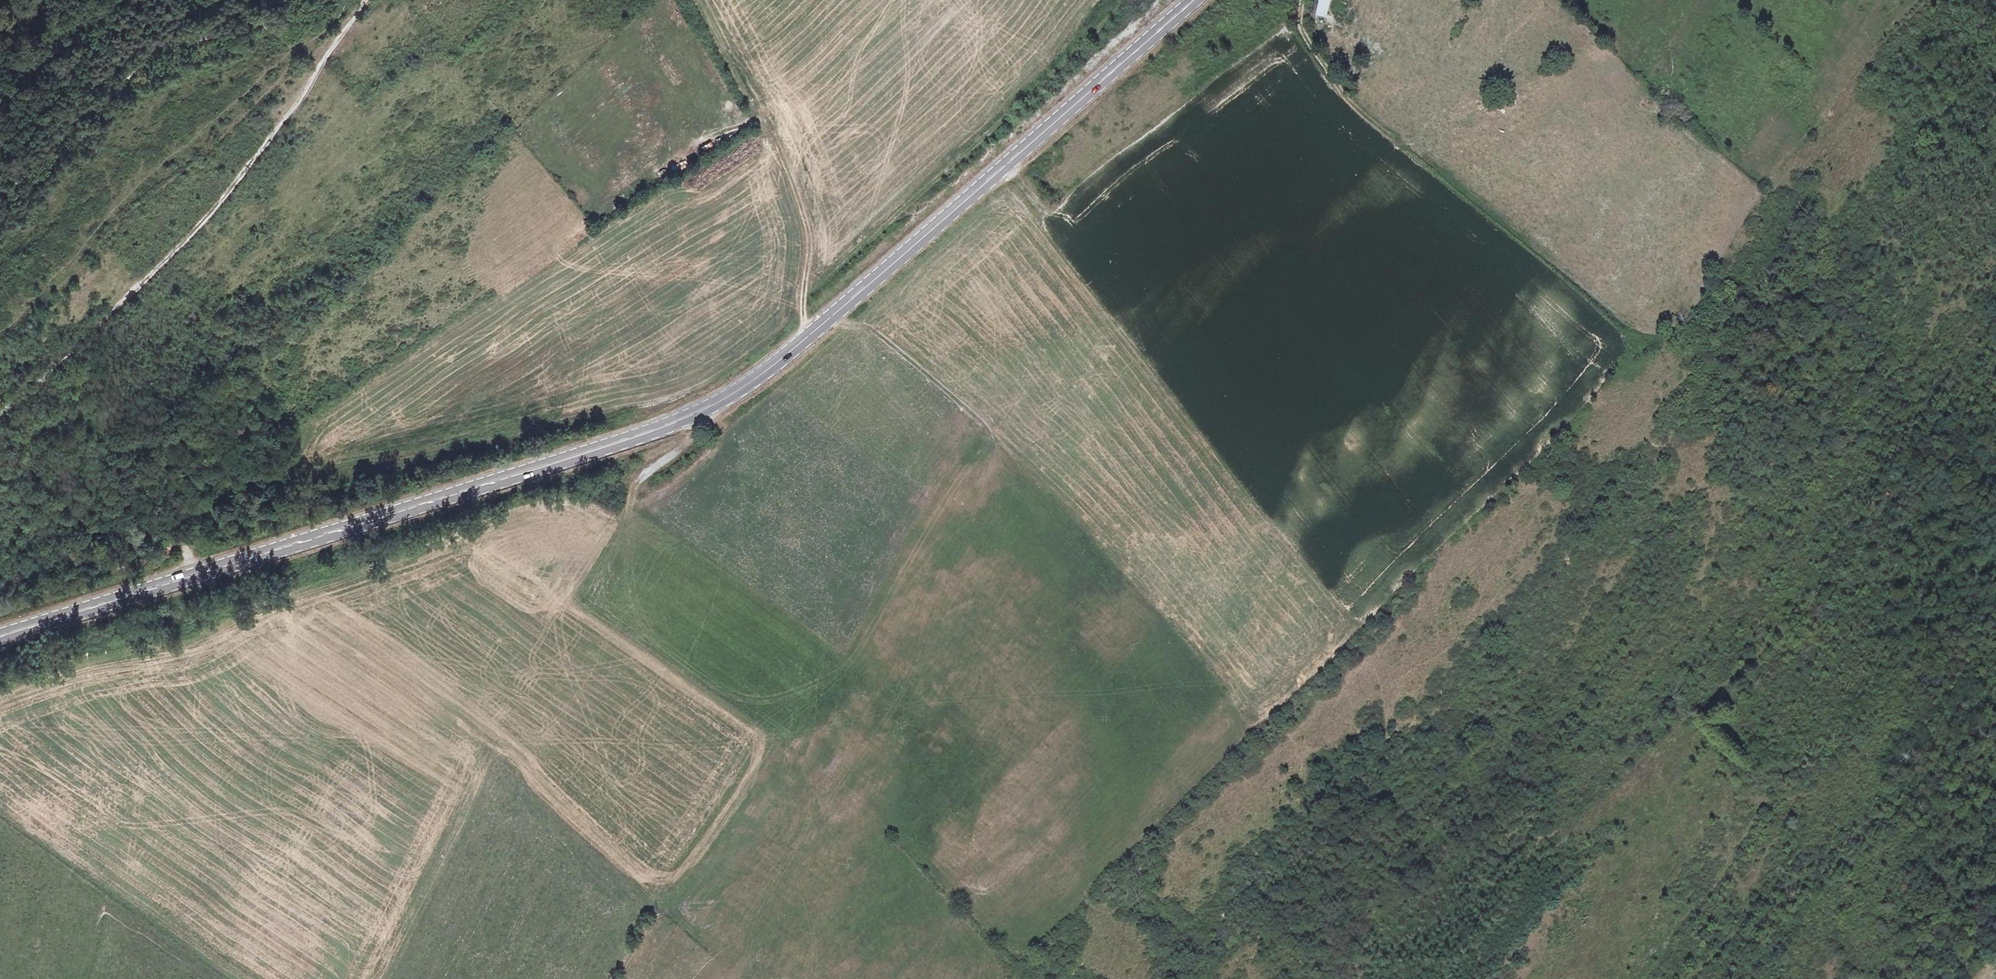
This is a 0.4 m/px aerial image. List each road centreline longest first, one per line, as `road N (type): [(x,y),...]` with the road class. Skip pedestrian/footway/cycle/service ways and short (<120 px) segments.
road 1 (secondary): [(1195,0),(818,328),(718,402),(624,441),(0,636)]
road 2 (track): [(0,421),(223,200),(363,0)]

